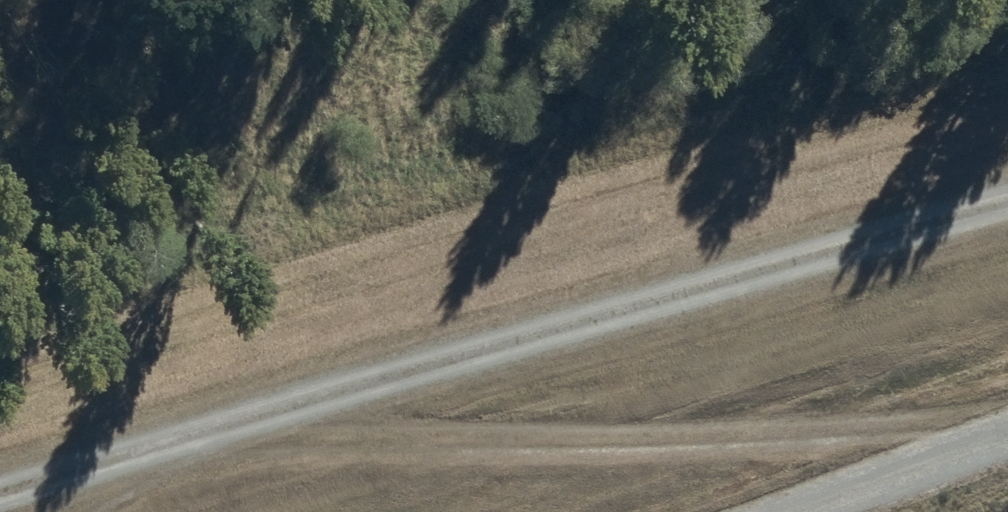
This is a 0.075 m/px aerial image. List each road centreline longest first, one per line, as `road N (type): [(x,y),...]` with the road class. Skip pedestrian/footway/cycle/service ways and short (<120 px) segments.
road 1 (track): [(1007,426),(215,435)]
road 2 (unclassified): [(1007,438),(793,511)]
road 3 (track): [(81,511),(215,435)]

